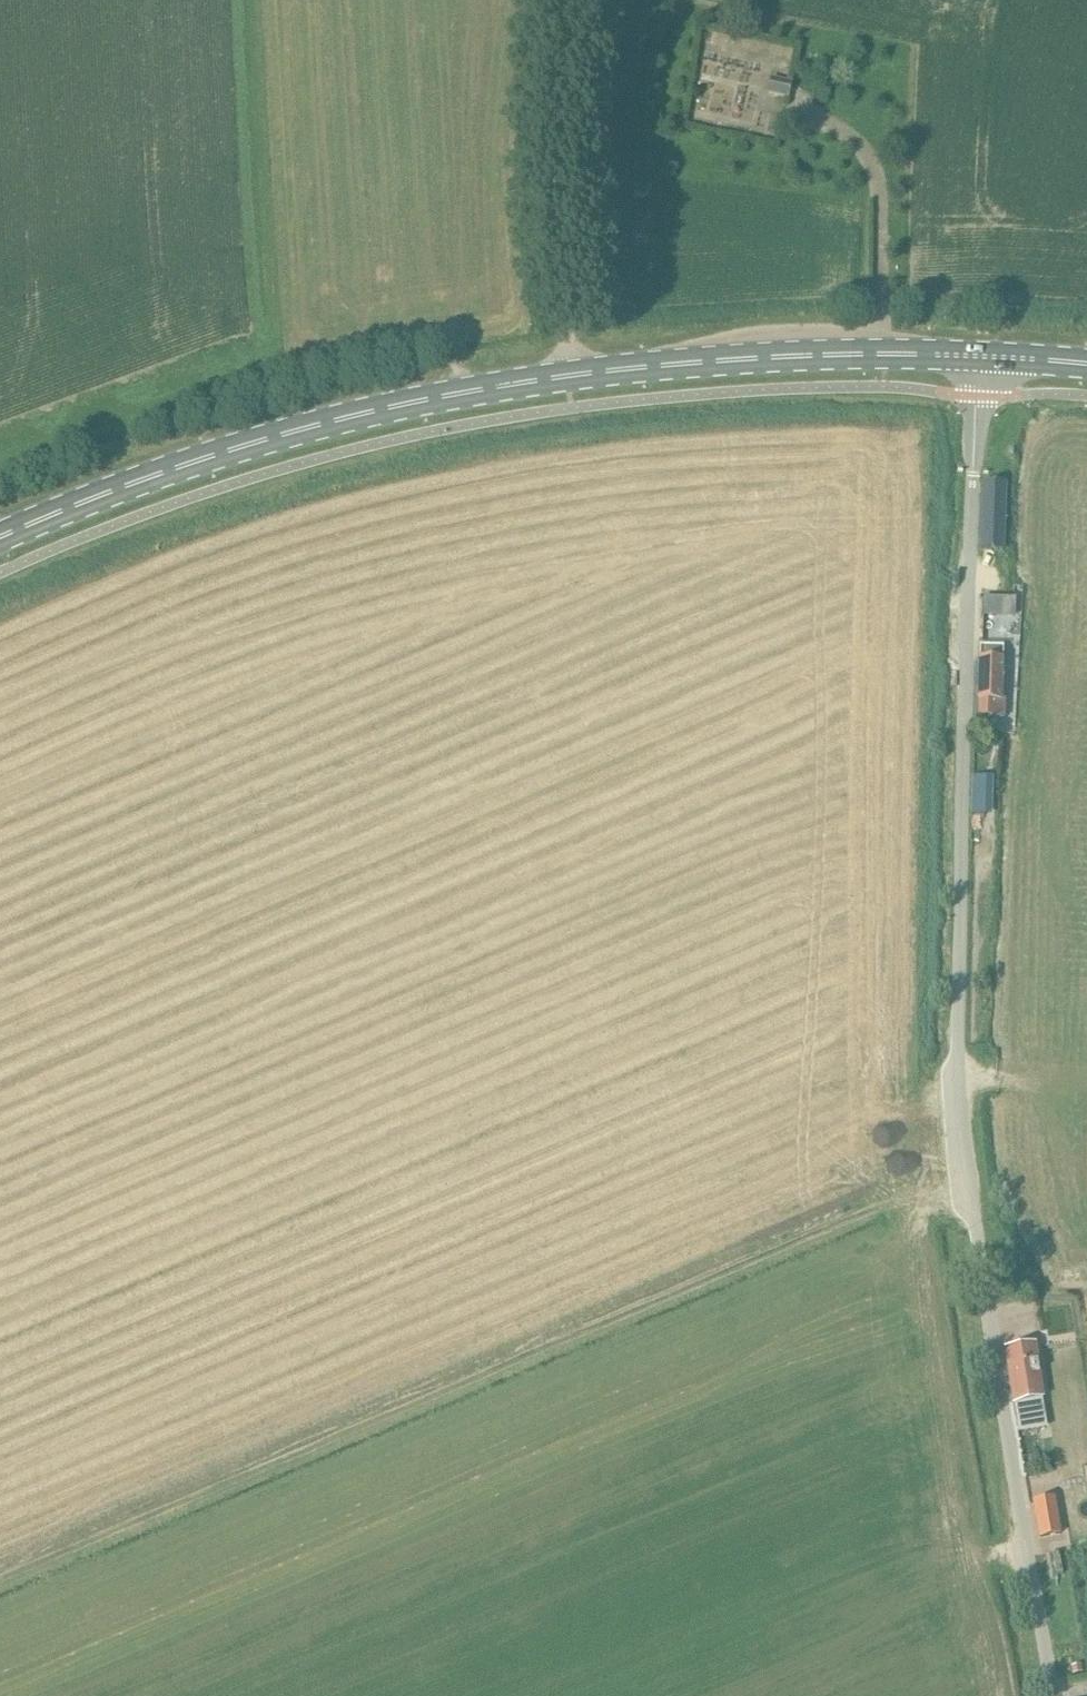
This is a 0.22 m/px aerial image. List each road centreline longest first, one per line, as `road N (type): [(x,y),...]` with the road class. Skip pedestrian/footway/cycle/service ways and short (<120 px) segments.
road 1 (unclassified): [(1051,1695),(969,1195),(956,1043),(979,358)]
road 2 (primary): [(0,537),(221,455),(472,388),(736,360),(979,358)]

